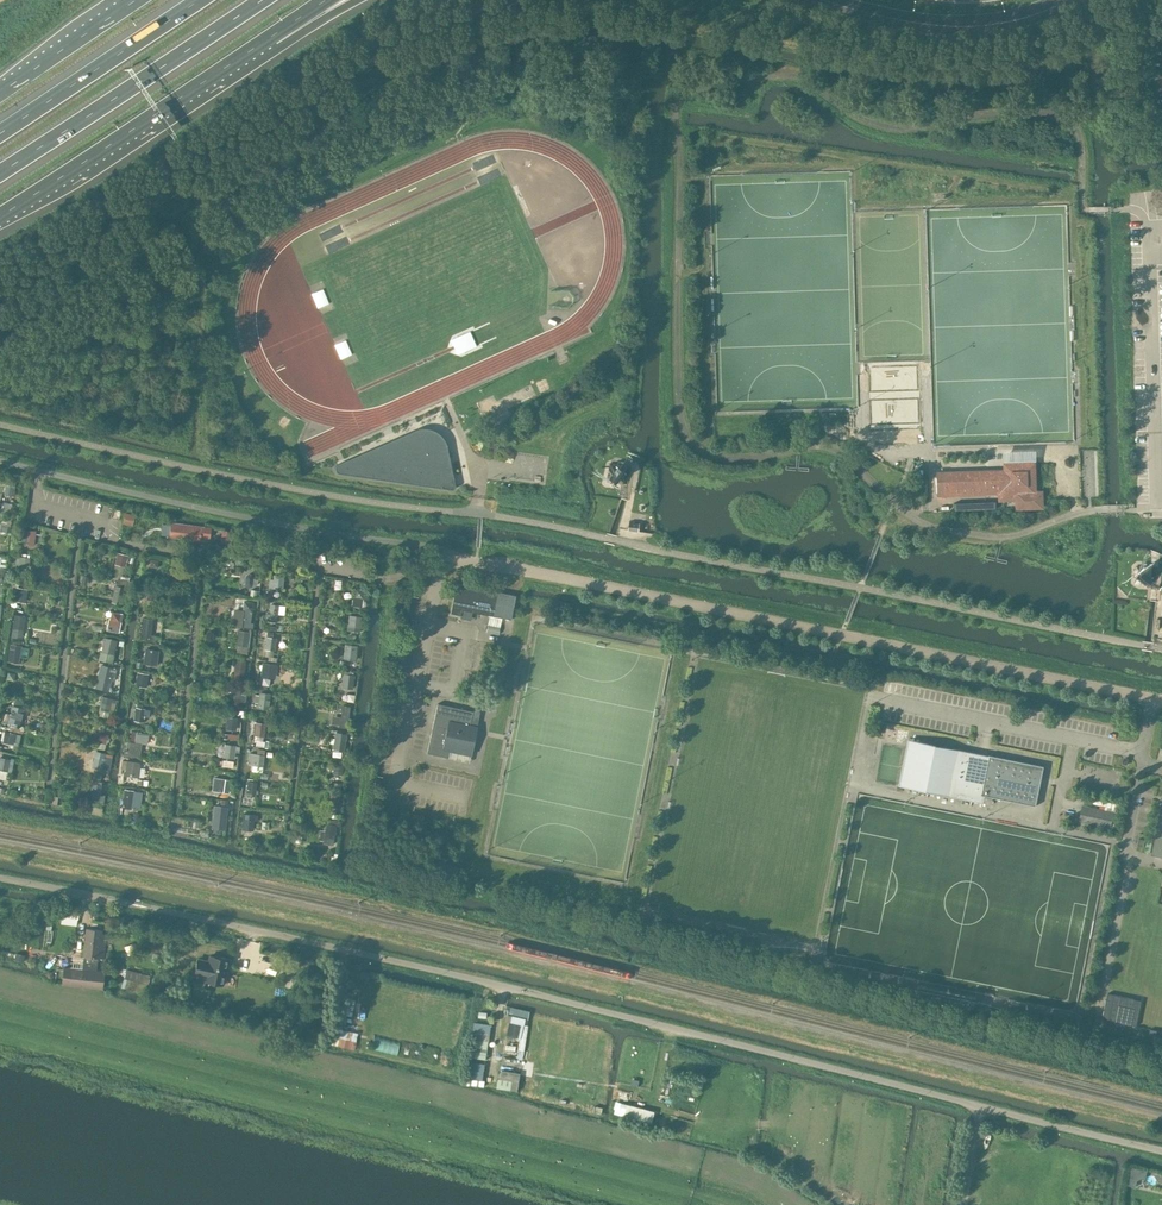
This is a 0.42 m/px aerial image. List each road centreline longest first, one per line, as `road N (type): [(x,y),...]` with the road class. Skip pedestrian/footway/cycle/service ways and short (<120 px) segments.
road 1 (unclassified): [(1161,1151),(499,985),(0,878)]
road 2 (track): [(0,1014),(731,1204)]
road 3 (unclassified): [(1161,699),(534,570),(453,561)]
road 4 (unclassified): [(453,561),(418,544),(231,514),(0,461)]
road 5 (motorway): [(0,216),(272,38)]
road 6 (motorway): [(0,175),(263,0)]
road 7 (motorway): [(202,0),(0,133)]
road 8 (motorway): [(840,0),(963,21),(1055,0)]
road 9 (motorway): [(137,0),(0,92)]

